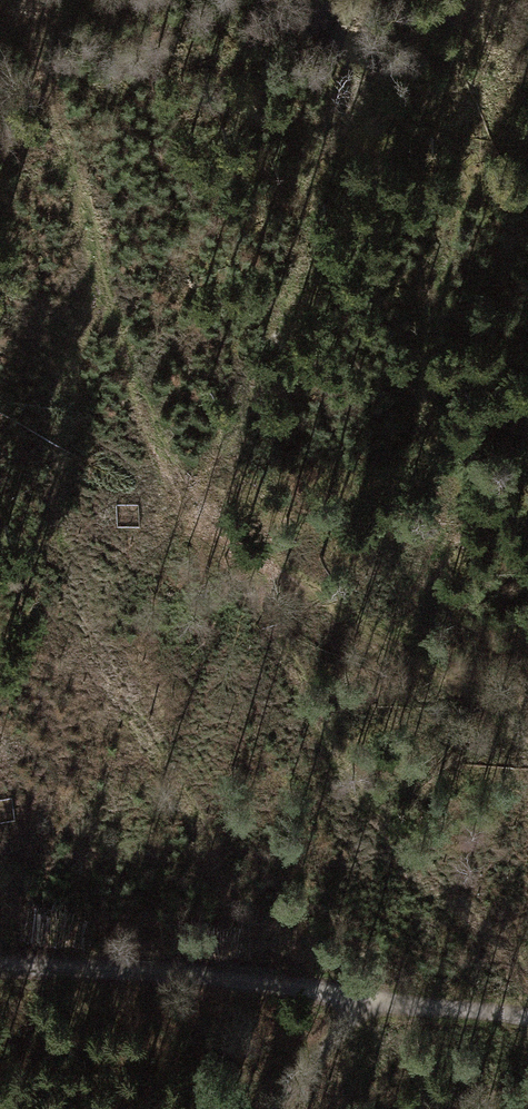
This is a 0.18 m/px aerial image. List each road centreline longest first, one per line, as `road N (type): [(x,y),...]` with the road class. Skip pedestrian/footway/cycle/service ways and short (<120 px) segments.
road 1 (track): [(527,308),(416,268),(275,292),(178,274),(126,229),(85,230)]
road 2 (track): [(527,746),(318,614),(248,488),(209,468)]
road 3 (track): [(0,177),(85,230),(71,316),(89,366),(209,468)]
road 4 (track): [(0,959),(197,968),(366,1003)]
road 5 (track): [(366,1003),(527,1022)]
road 6 (track): [(366,1003),(278,1108)]

